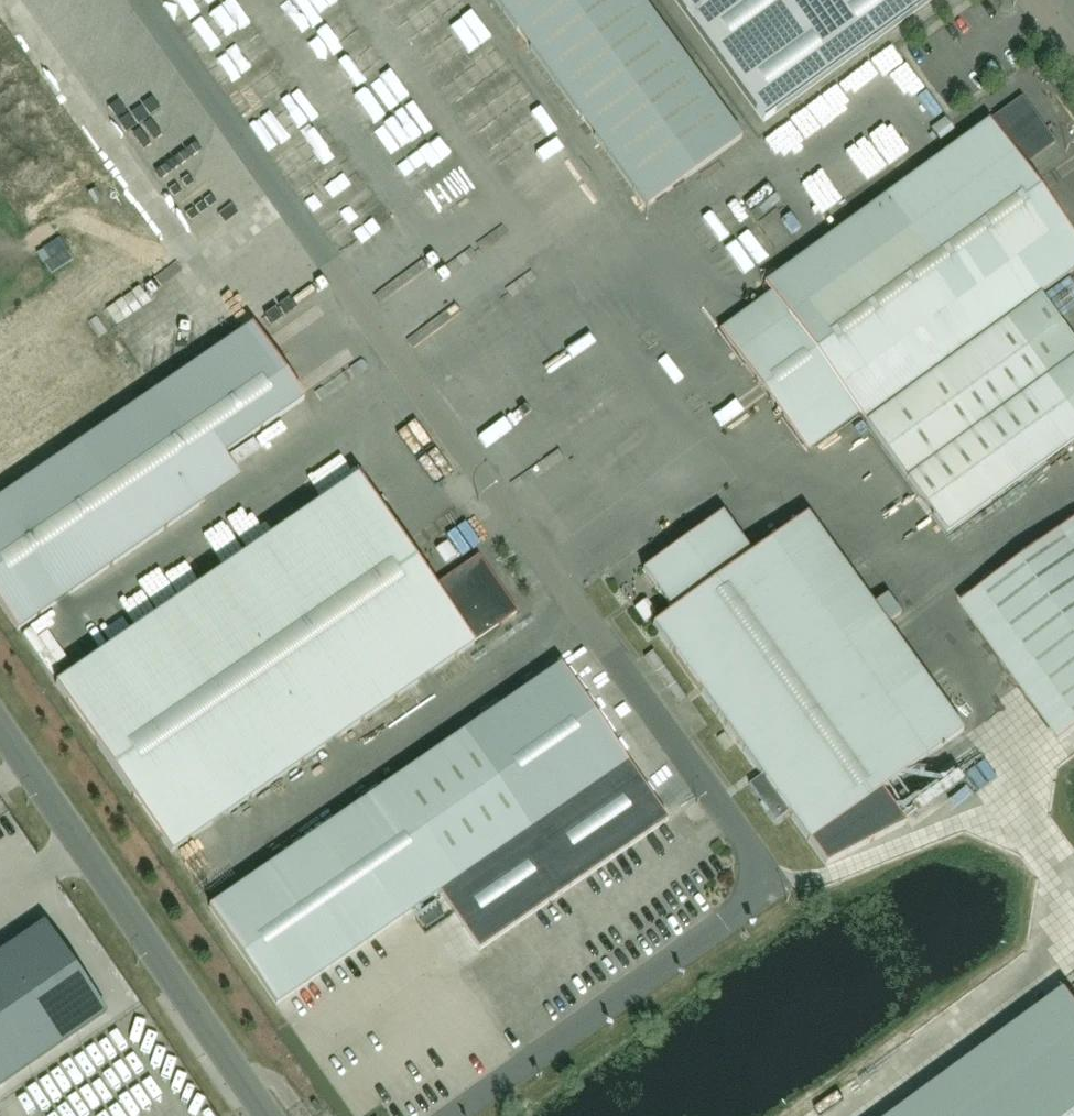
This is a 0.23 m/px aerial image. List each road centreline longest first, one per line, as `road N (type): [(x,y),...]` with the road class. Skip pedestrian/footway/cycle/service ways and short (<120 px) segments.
road 1 (unclassified): [(141,0),(772,882),(454,1115)]
road 2 (unclassified): [(0,730),(265,1115)]

